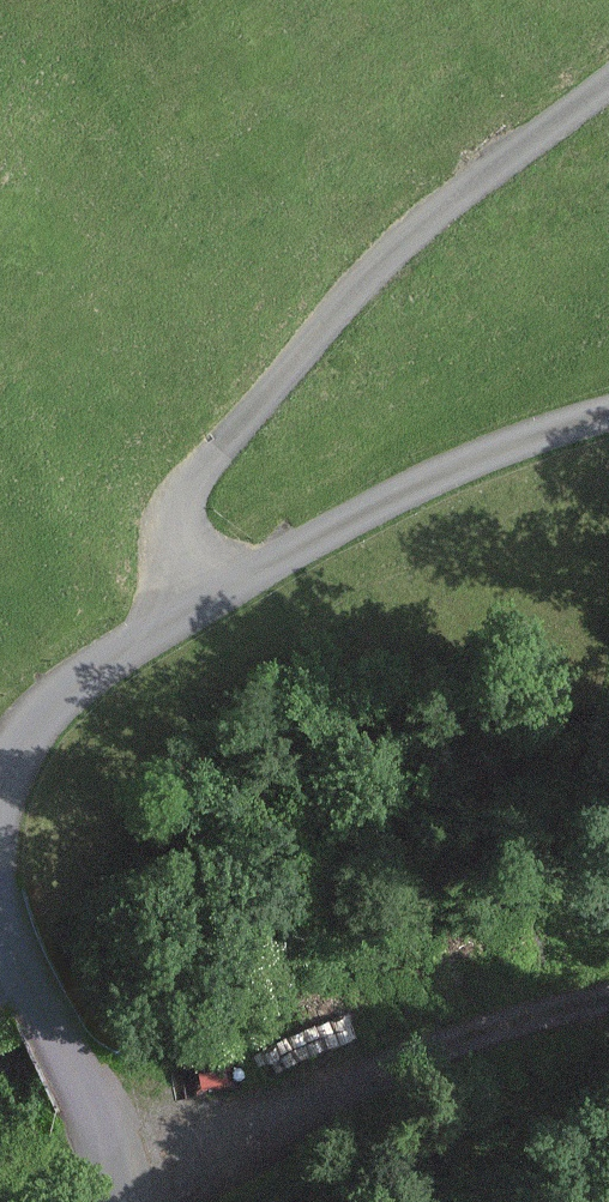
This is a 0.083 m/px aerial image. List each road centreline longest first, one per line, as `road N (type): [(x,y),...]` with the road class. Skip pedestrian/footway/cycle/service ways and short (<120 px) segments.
road 1 (unclassified): [(0,815),(117,653),(201,598),(435,476),(608,414)]
road 2 (track): [(201,598),(172,512),(331,312),(608,94)]
road 3 (track): [(608,1006),(503,1022),(384,1069),(285,1120),(190,1187),(147,1201)]
road 4 (unclassified): [(120,1201),(112,1146),(3,915),(0,838)]

